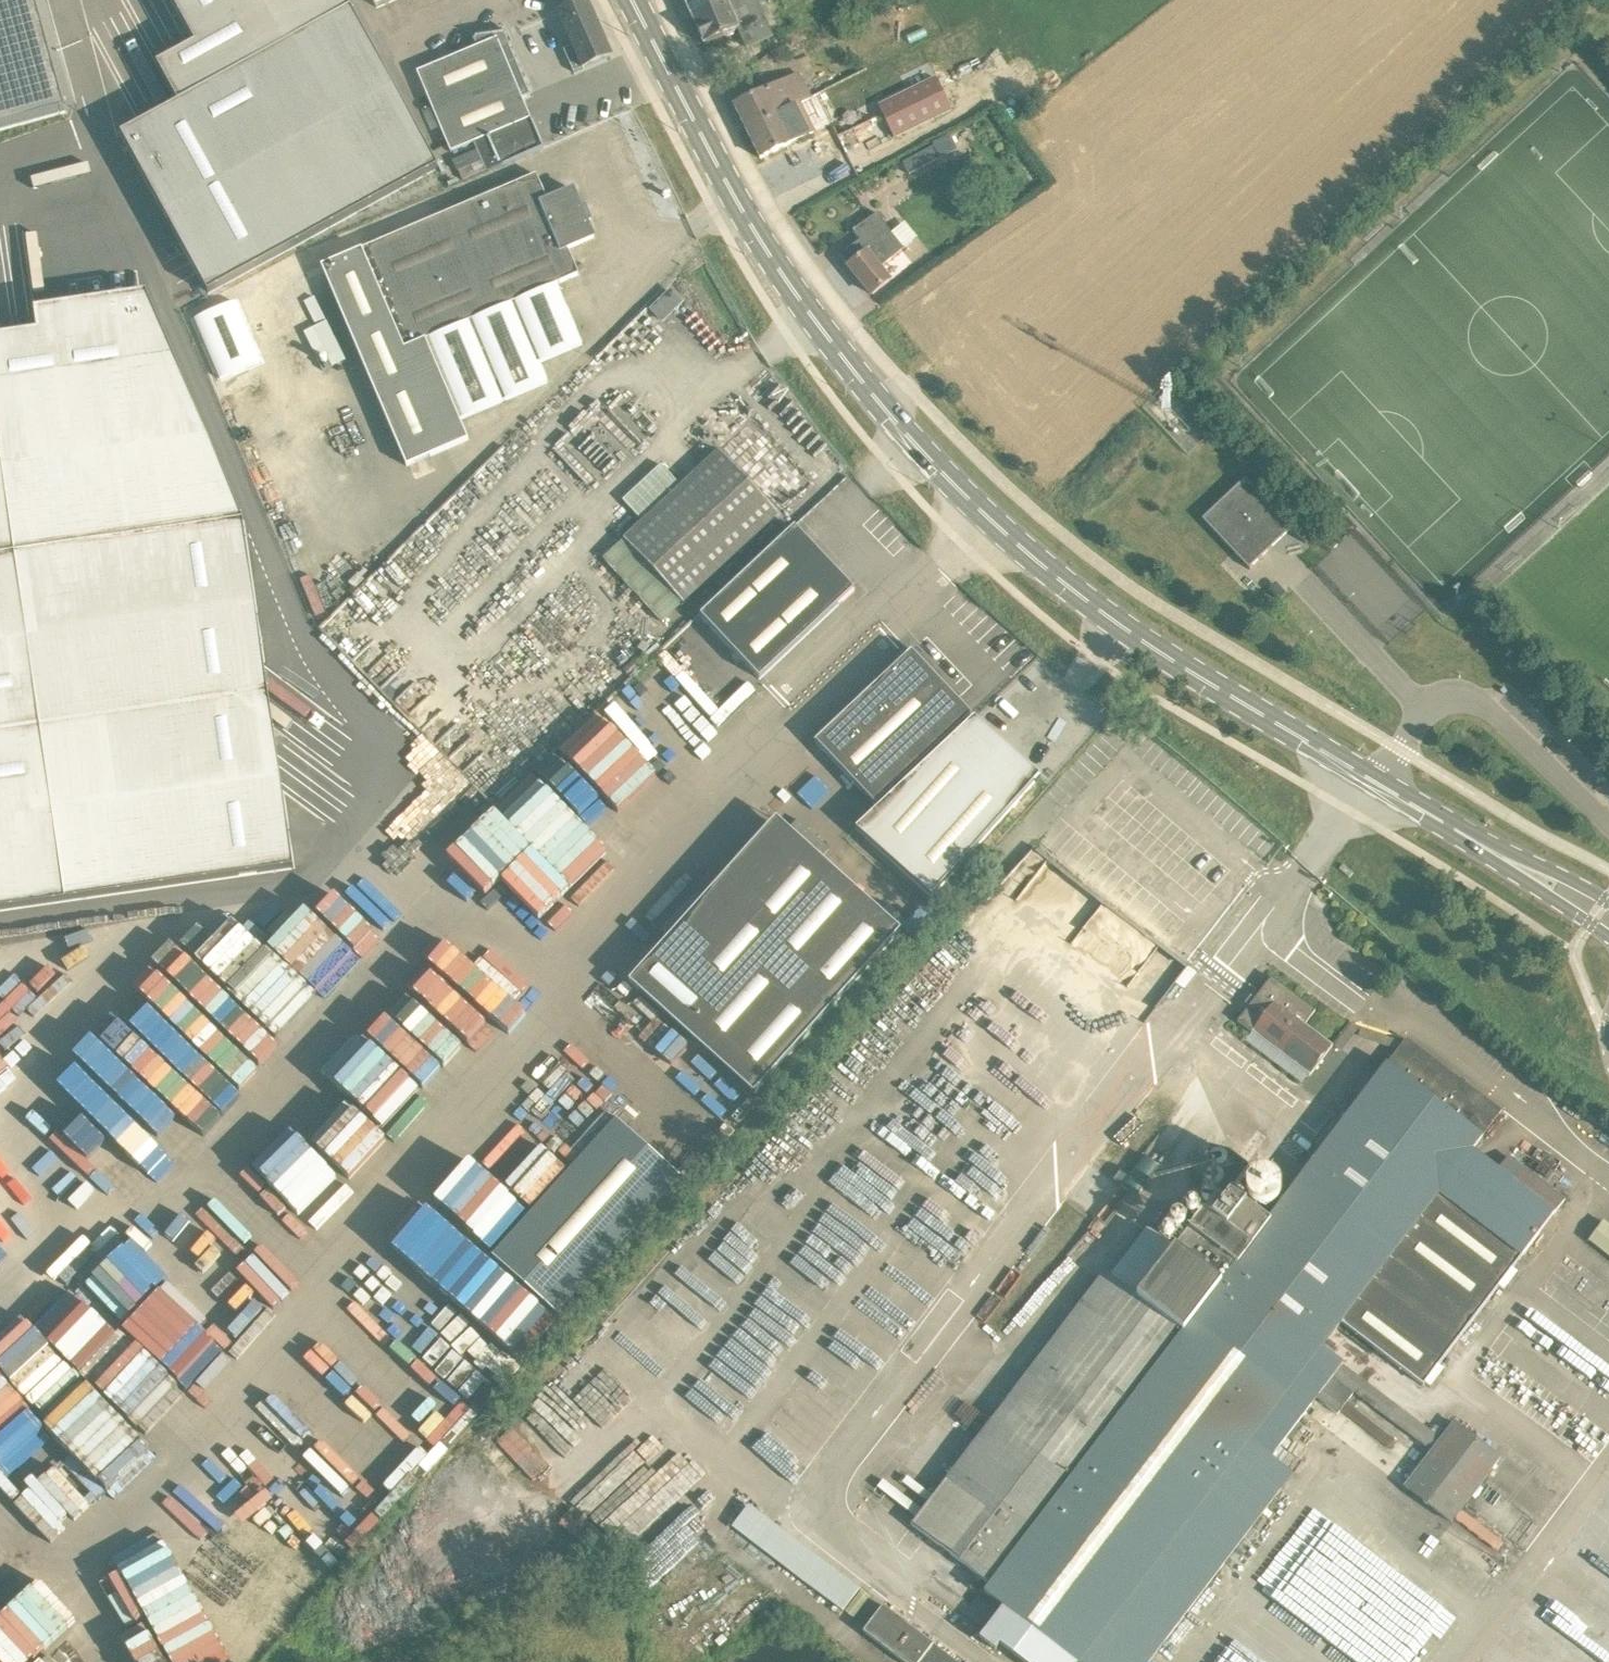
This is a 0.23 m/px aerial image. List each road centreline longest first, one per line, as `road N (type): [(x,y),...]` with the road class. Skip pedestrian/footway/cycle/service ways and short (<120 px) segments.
road 1 (primary): [(1500,856),(1117,623),(993,523),(868,388),(779,270),(632,0)]
road 2 (primary): [(1500,856),(1608,938)]

